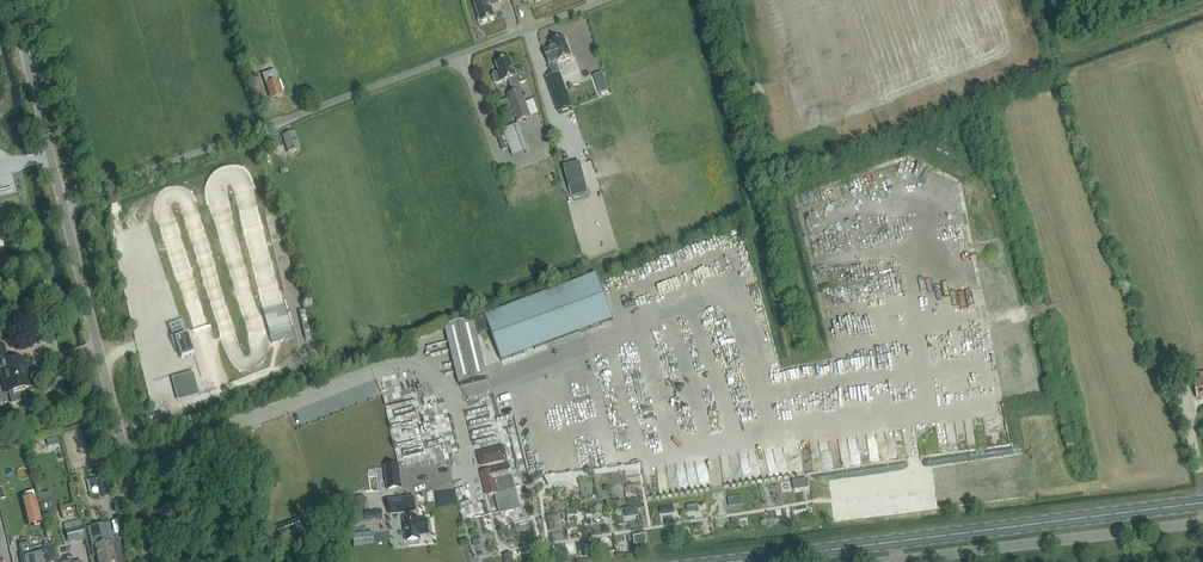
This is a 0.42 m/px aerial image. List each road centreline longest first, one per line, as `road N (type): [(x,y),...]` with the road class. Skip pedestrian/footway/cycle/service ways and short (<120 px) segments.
road 1 (unclassified): [(64,202),(605,0)]
road 2 (primary): [(738,561),(1202,503)]
road 3 (unclassified): [(151,561),(64,202)]
road 4 (unclassified): [(879,561),(1202,522)]
road 5 (unclassified): [(64,202),(12,0)]

